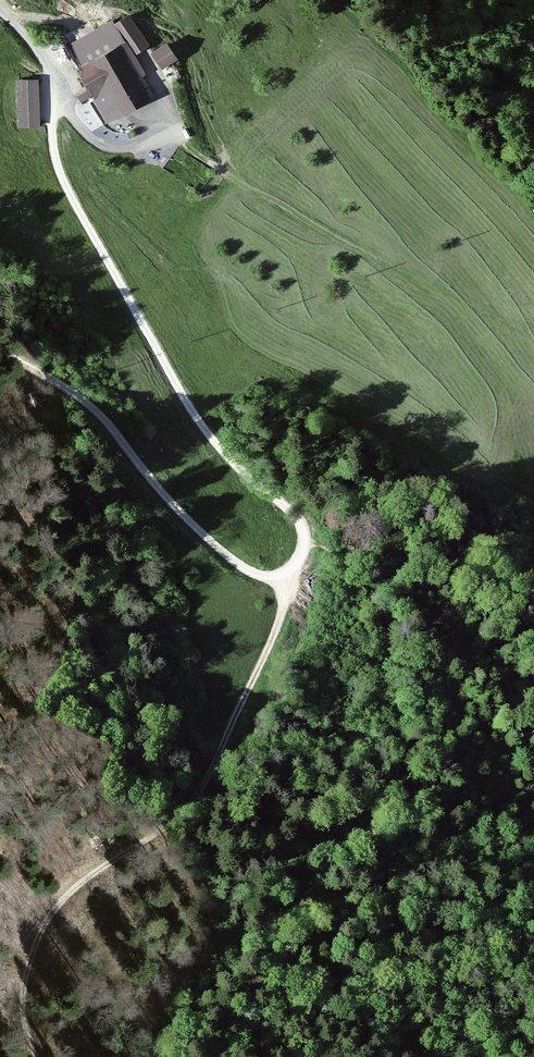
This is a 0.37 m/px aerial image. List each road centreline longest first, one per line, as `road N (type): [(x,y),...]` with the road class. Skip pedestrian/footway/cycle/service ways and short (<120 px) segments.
road 1 (track): [(301,557),(275,633),(196,798),(81,882),(47,923),(21,999),(33,1056)]
road 2 (track): [(304,544),(291,511),(197,421),(60,171),(50,122),(56,87)]
road 3 (track): [(0,349),(82,400),(168,501),(240,564),(277,573),(301,557)]

